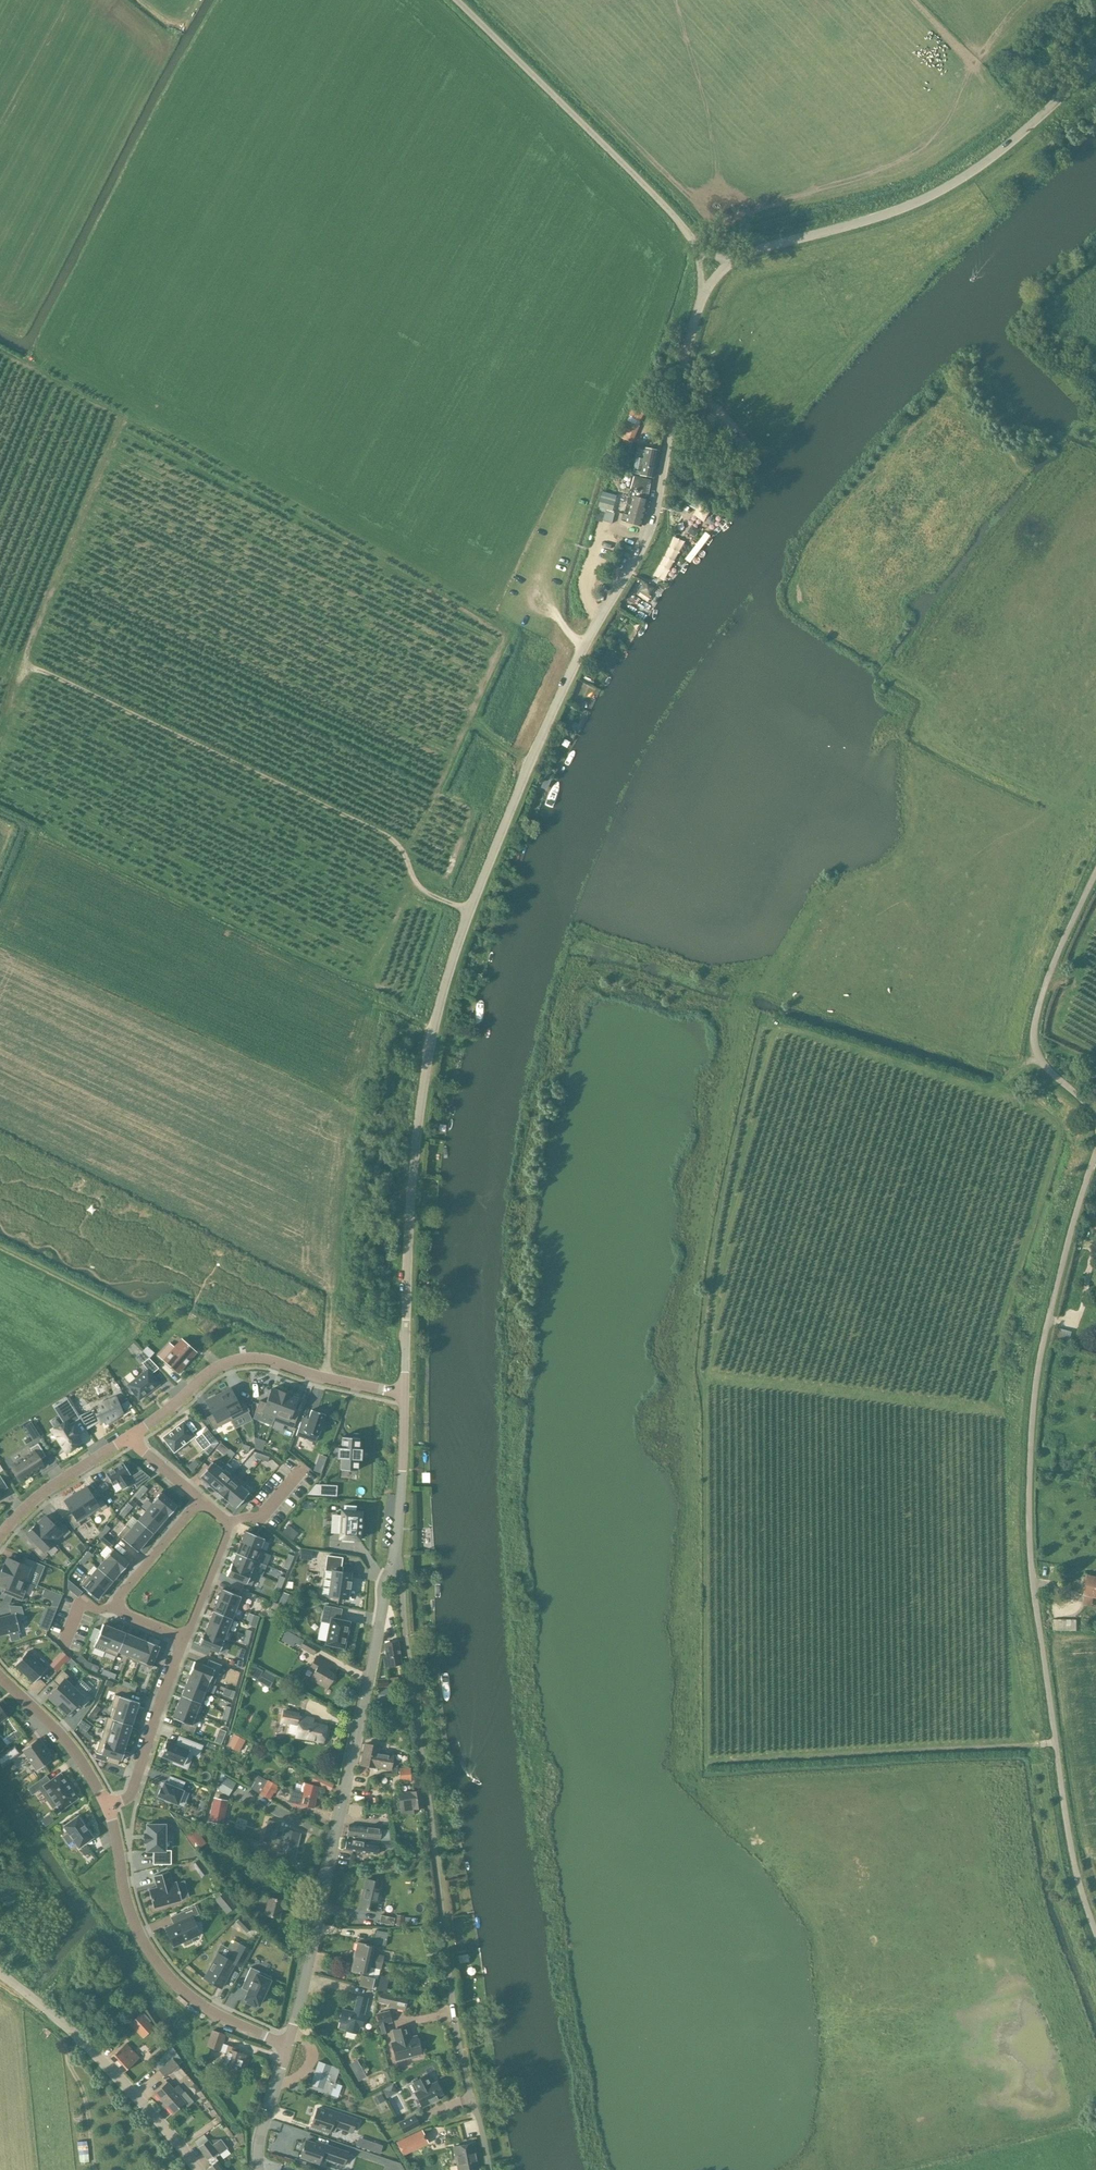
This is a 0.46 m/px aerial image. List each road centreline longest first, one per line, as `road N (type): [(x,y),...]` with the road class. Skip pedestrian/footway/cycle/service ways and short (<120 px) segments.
road 1 (unclassified): [(404,1401),(414,1137),(445,989),(471,906),(577,658),(654,513),(704,288)]
road 2 (unclassified): [(1095,1160),(1038,1374),(1030,1567),(1069,1839),(1095,1936)]
road 3 (residential): [(485,2169),(453,2009),(396,1527)]
road 4 (unclassified): [(289,2041),(331,1871),(396,1527)]
road 5 (unclassified): [(742,253),(923,201),(989,165),(1095,71)]
road 6 (unclassified): [(698,239),(456,0)]
road 7 (residential): [(289,2041),(200,2007),(146,1955),(123,1902),(117,1817)]
road 8 (residential): [(129,1436),(214,1365),(244,1353),(404,1401)]
road 9 (unclassified): [(197,2169),(141,2101),(0,1973)]
road 10 (unclassified): [(1095,878),(1030,1032),(1036,1055),(1095,1119)]
road 11 (residential): [(117,1817),(185,1644)]
road 12 (residential): [(117,1817),(59,1731),(0,1676)]
road 13 (residential): [(185,1644),(230,1533),(227,1519),(200,1499)]
road 14 (residential): [(0,1536),(51,1487),(129,1436)]
road 15 (residential): [(200,1499),(120,1594),(118,1607)]
road 16 (unclassified): [(260,2169),(289,2041)]
road 17 (unclassified): [(396,1527),(404,1401)]

